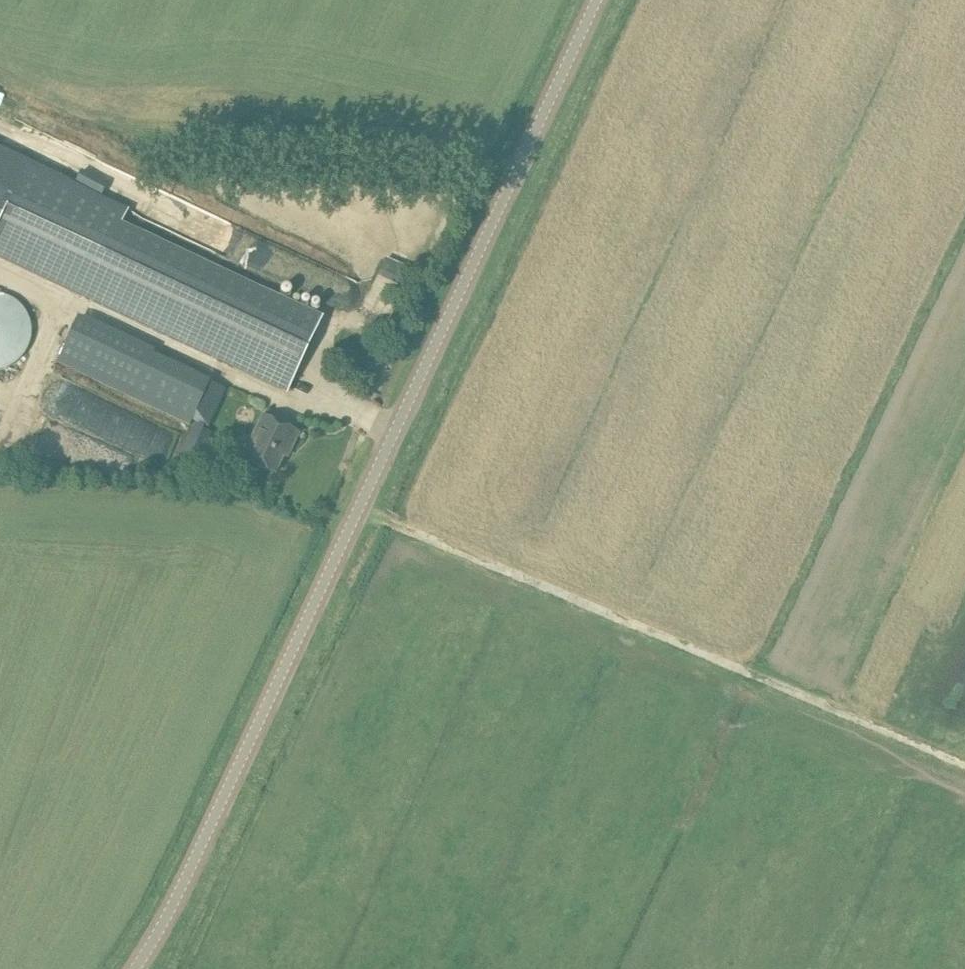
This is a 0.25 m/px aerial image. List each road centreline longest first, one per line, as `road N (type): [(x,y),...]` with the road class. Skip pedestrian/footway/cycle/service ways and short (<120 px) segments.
road 1 (tertiary): [(134,968),(166,917),(597,0)]

